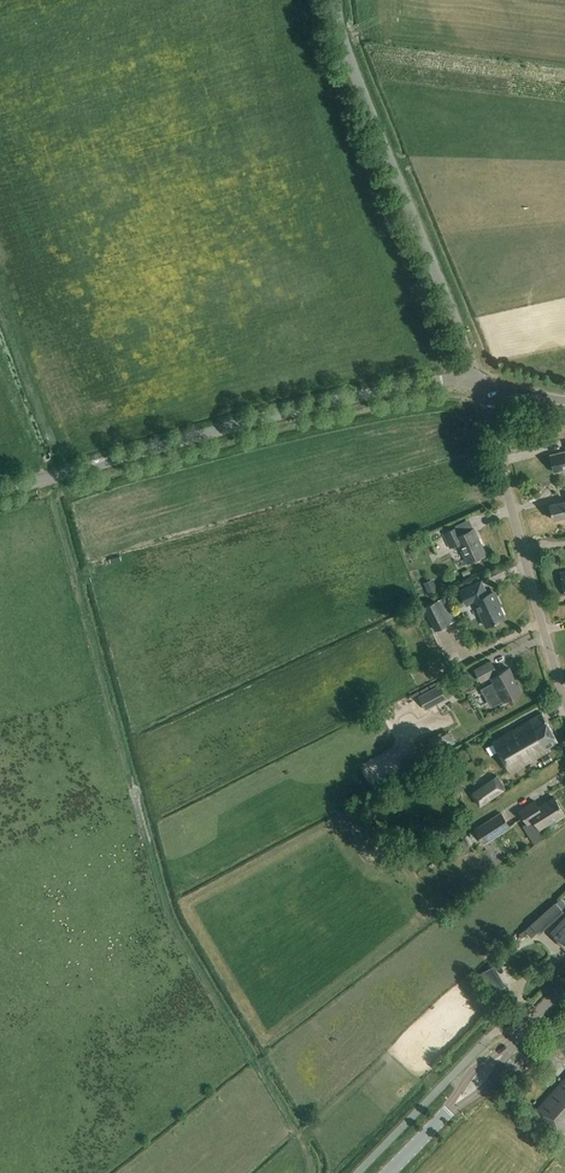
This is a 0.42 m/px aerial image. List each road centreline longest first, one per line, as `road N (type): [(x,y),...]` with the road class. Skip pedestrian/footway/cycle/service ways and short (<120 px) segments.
road 1 (tertiary): [(0,492),(243,422),(442,380),(475,381)]
road 2 (unclassified): [(475,381),(348,57),(335,0)]
road 3 (residential): [(475,381),(564,696)]

